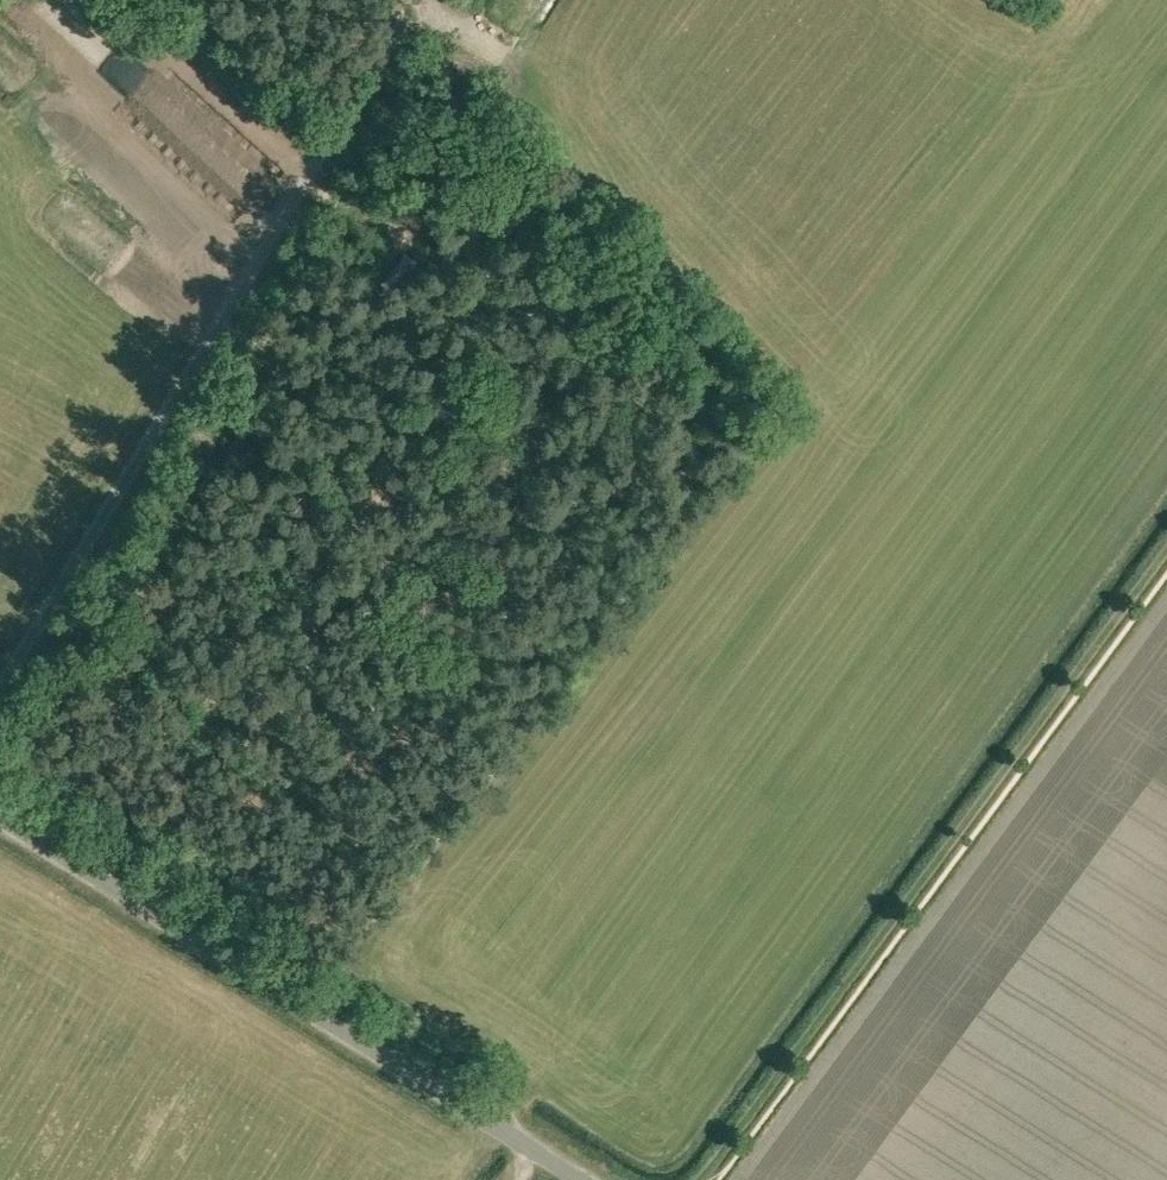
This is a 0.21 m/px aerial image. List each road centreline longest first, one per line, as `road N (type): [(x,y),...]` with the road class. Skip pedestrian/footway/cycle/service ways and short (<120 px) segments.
road 1 (unclassified): [(425,0),(0,682)]
road 2 (track): [(700,1179),(1166,549)]
road 3 (unclassified): [(582,1179),(0,819)]

